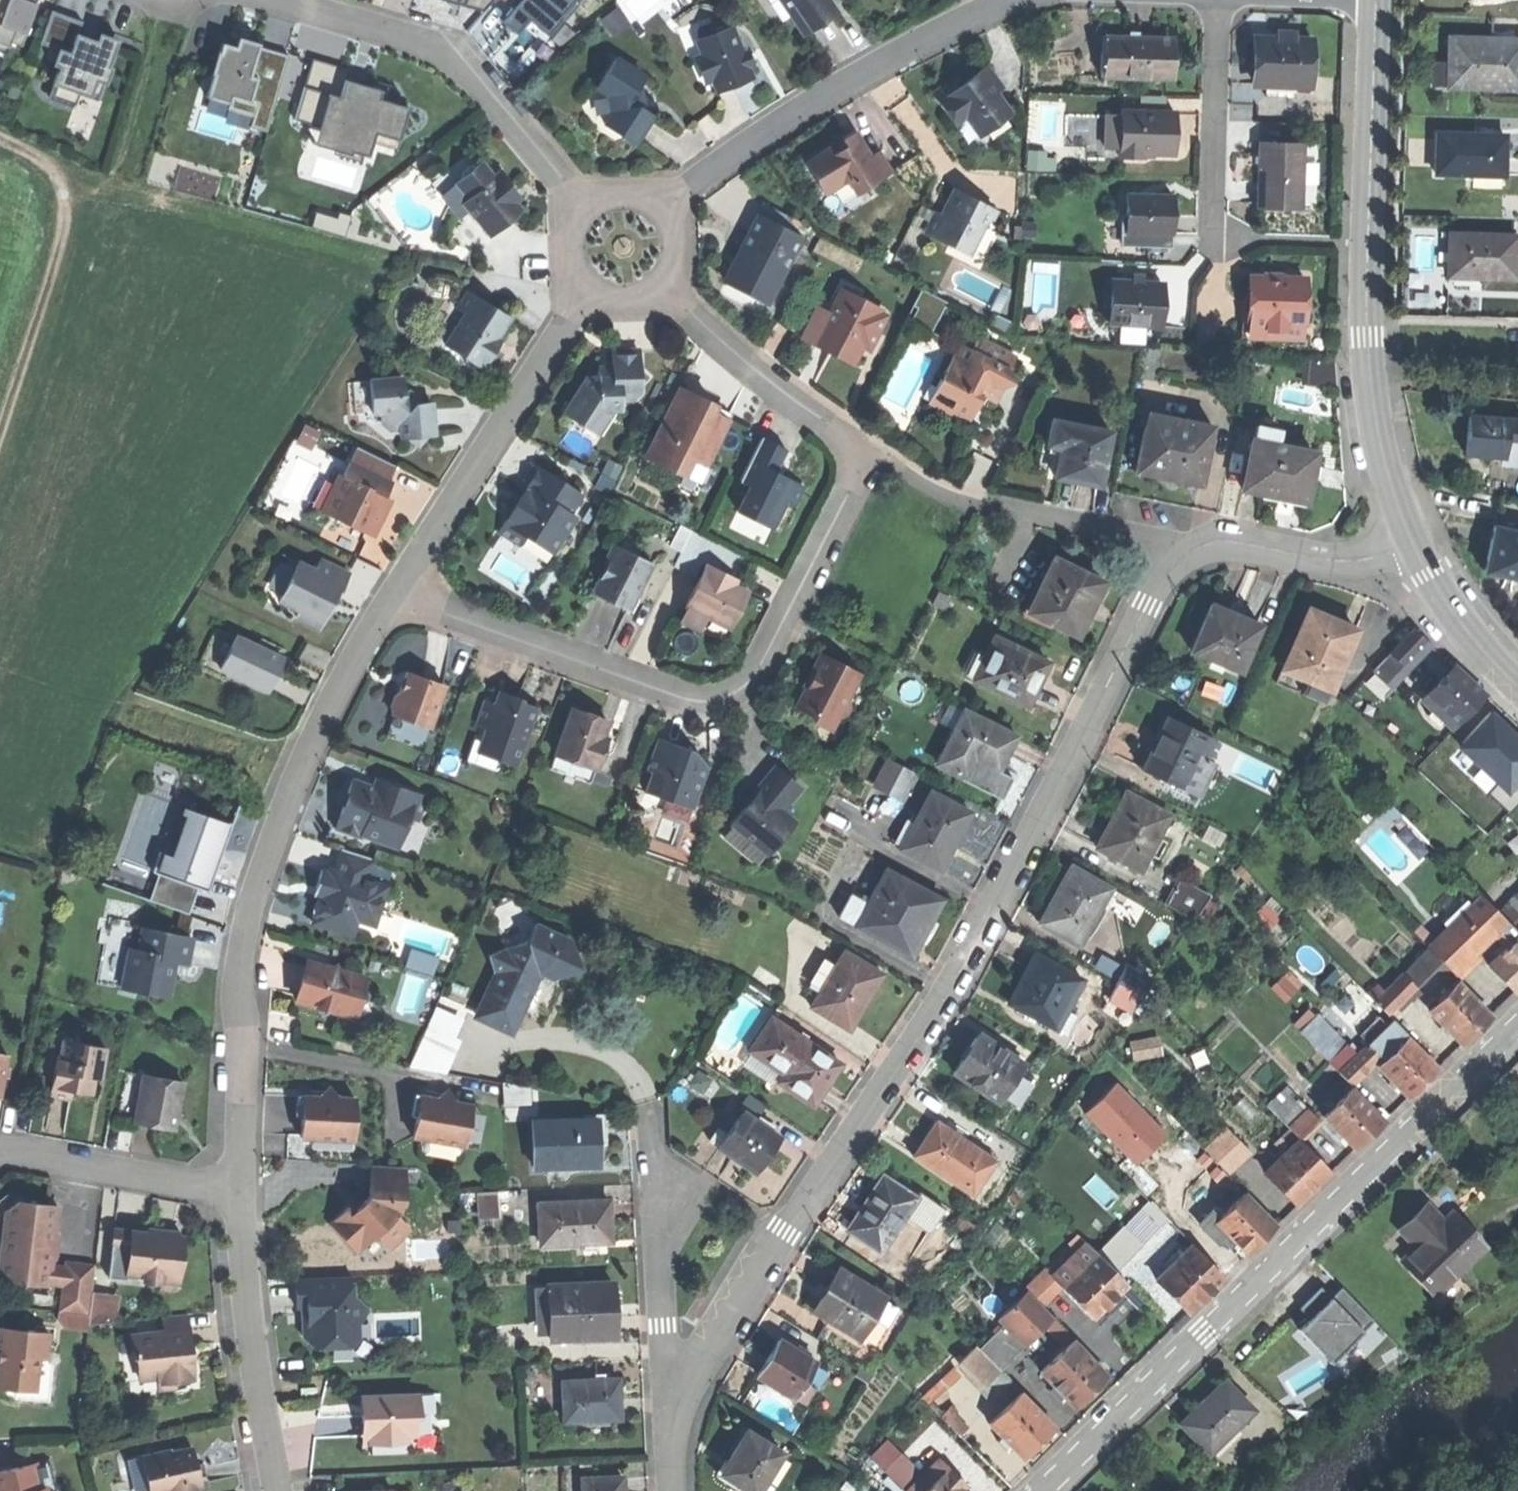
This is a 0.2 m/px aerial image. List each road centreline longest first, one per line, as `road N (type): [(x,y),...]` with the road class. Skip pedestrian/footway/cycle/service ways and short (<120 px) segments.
road 1 (residential): [(1186,554),(1149,602),(951,978),(678,1404)]
road 2 (tertiary): [(1037,1490),(1517,1022)]
road 3 (residential): [(393,593),(675,696),(722,696),(762,664),(854,484),(847,437)]
road 4 (residential): [(235,1190),(252,905),(297,772),(393,593)]
road 5 (secondary): [(1410,545),(1385,469),(1368,378),(1374,0)]
road 6 (residential): [(263,0),(434,53),(586,206)]
road 7 (residential): [(662,207),(819,97),(997,6)]
road 8 (residential): [(847,437),(940,495),(1158,540),(1186,554)]
road 9 (residential): [(393,593),(558,333),(594,293)]
road 10 (track): [(0,435),(66,200),(48,157),(0,134)]
road 11 (residential): [(276,1490),(254,1376),(235,1190)]
road 12 (residential): [(649,1114),(662,1327),(678,1404)]
road 13 (residential): [(847,437),(665,284)]
road 14 (residential): [(235,1190),(0,1155)]
road 15 (residential): [(1218,0),(1212,236)]
road 16 (residential): [(1410,545),(1359,560),(1221,540),(1186,554)]
road 17 (secondary): [(1517,687),(1473,639),(1410,545)]

